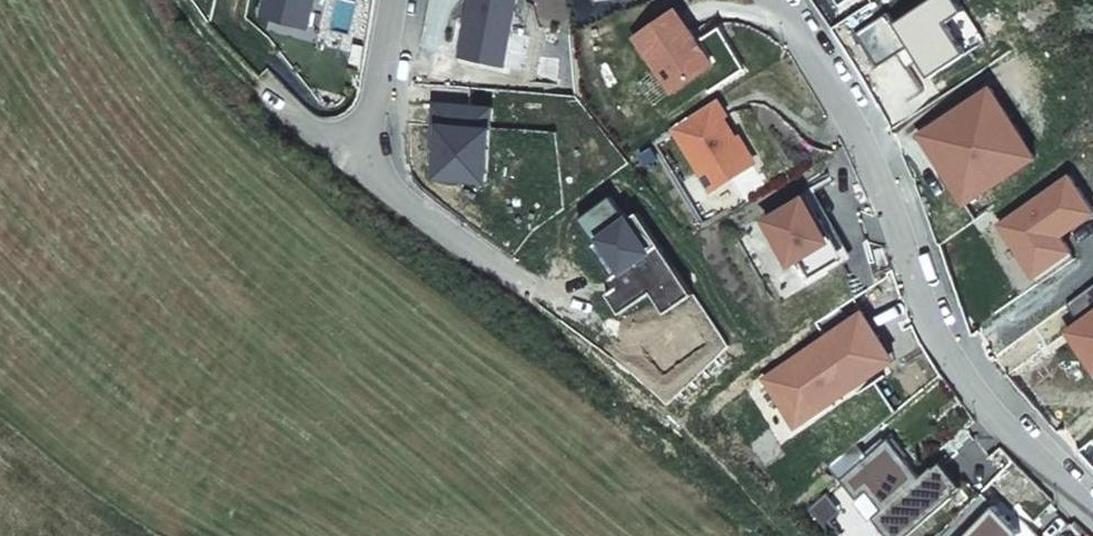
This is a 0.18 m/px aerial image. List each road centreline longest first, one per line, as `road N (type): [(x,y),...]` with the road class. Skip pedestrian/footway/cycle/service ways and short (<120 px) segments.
road 1 (residential): [(774,0),(838,97),(936,339),(983,408),(1092,515)]
road 2 (residential): [(394,0),(359,164)]

